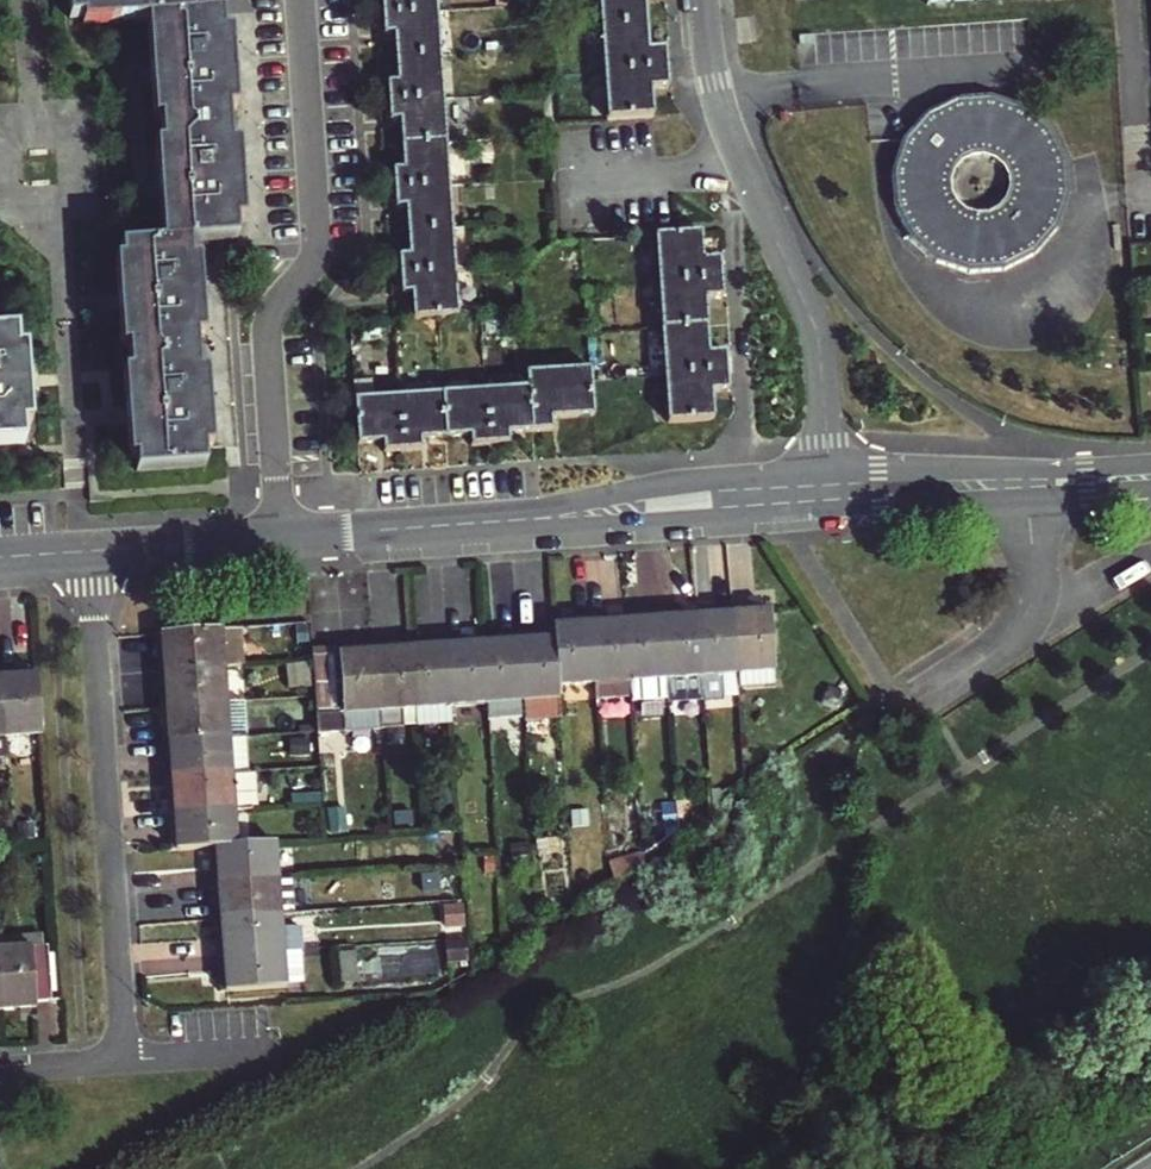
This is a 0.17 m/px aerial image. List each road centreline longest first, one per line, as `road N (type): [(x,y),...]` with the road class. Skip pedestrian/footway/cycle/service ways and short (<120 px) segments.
road 1 (residential): [(0,1071),(126,1062),(93,552)]
road 2 (residential): [(301,0),(320,249),(275,311),(271,333),(286,538)]
road 3 (tertiary): [(286,538),(835,494)]
road 4 (residential): [(706,0),(720,103),(817,332),(835,494)]
road 5 (tertiary): [(1150,479),(947,486)]
road 6 (tertiary): [(93,552),(286,538)]

